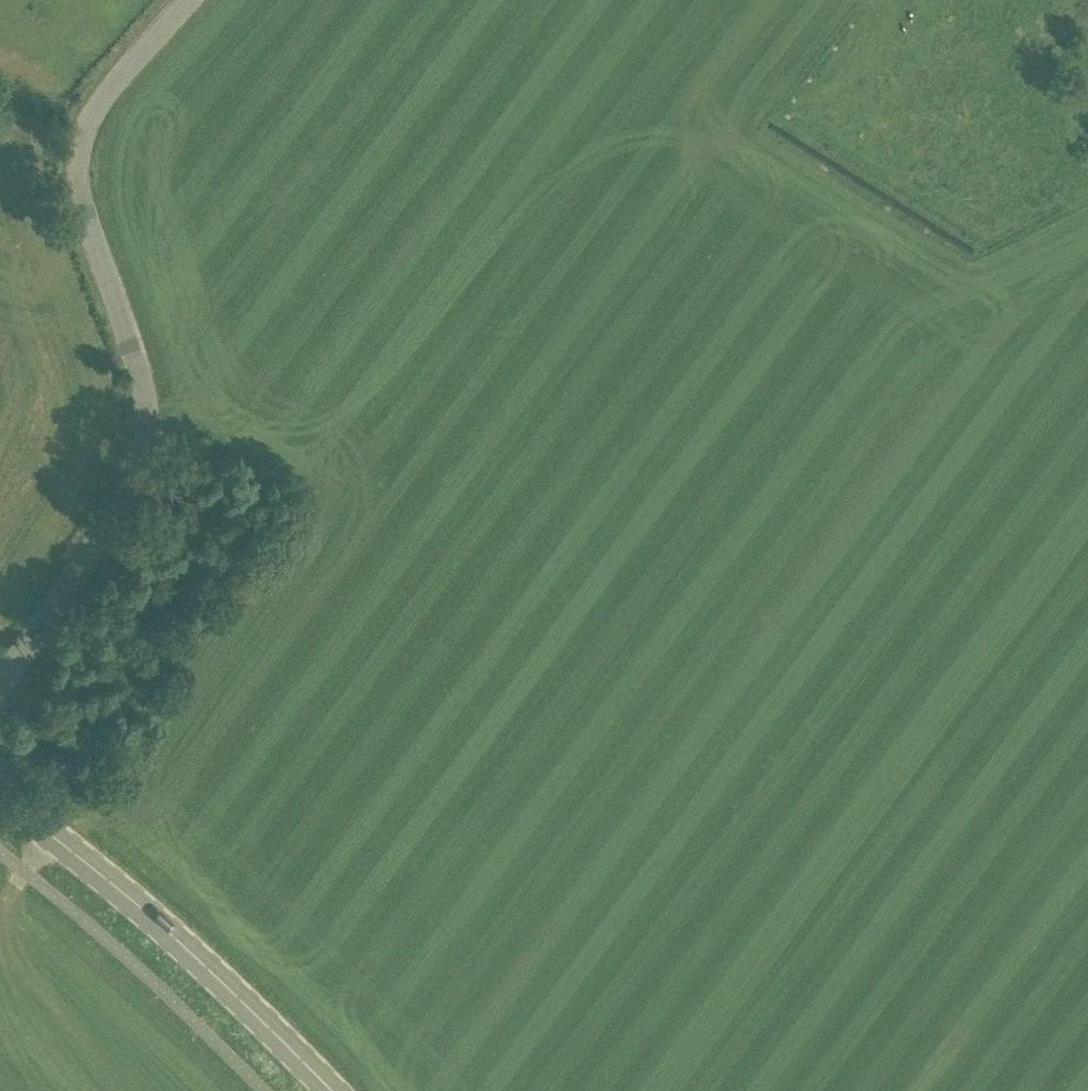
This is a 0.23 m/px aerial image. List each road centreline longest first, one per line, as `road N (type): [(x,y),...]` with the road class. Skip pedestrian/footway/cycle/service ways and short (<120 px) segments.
road 1 (unclassified): [(0,682),(135,474),(146,427),(142,384),(82,222),(74,144),(104,89),(182,0)]
road 2 (secondary): [(327,1090),(177,940),(0,796)]

